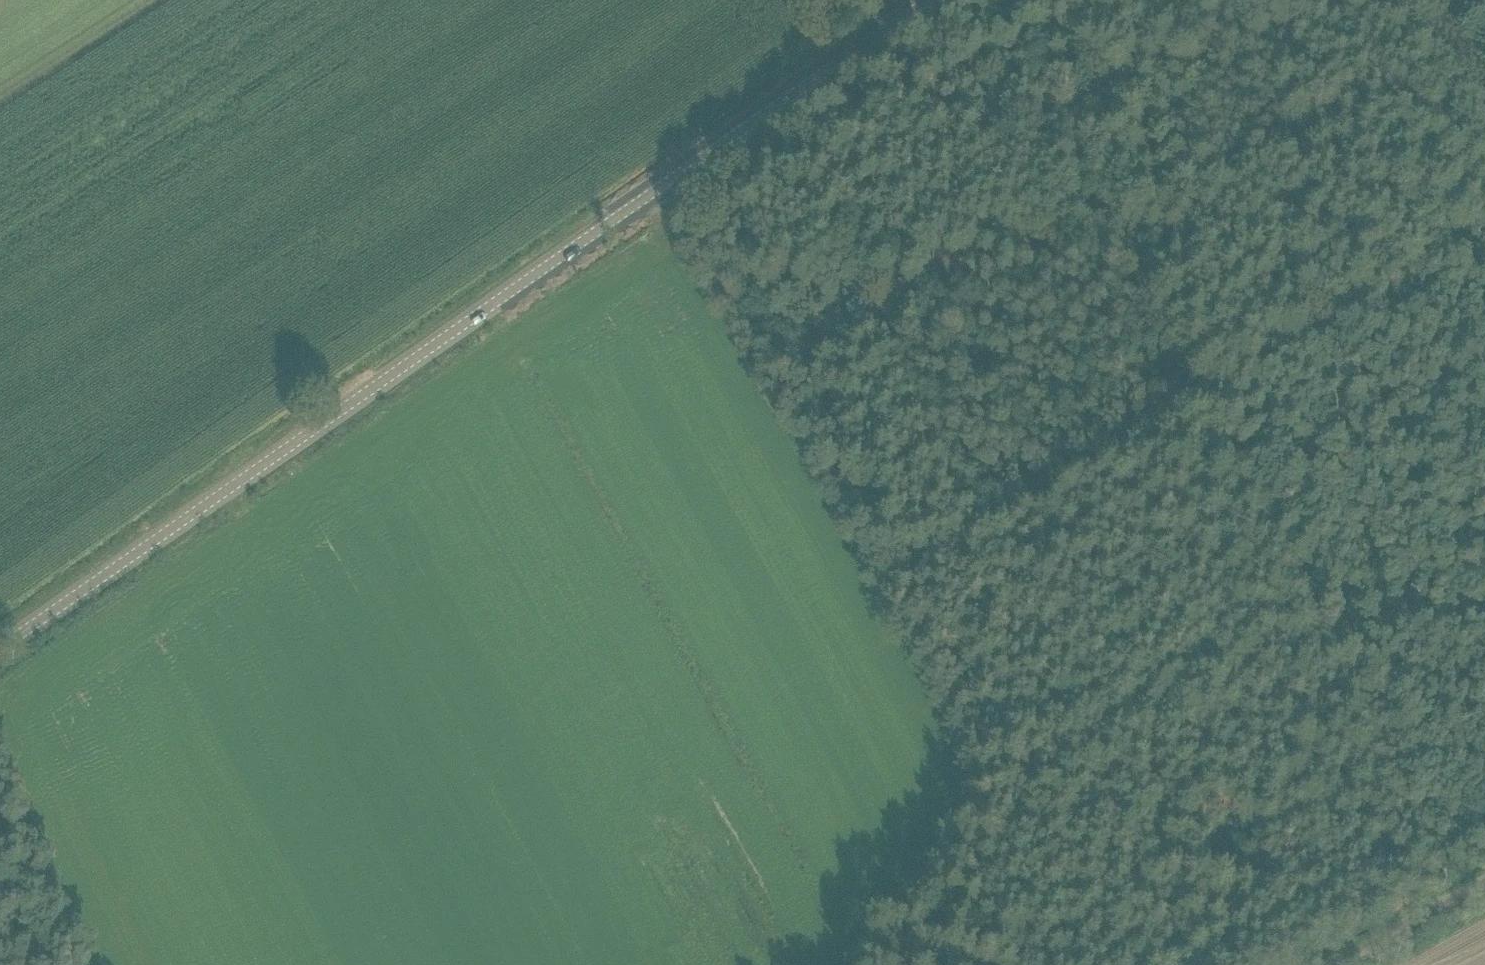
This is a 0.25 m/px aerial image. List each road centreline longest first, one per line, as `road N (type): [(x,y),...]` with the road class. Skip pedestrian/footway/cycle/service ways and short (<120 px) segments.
road 1 (tertiary): [(0,648),(928,0)]
road 2 (track): [(1484,883),(1334,964)]

